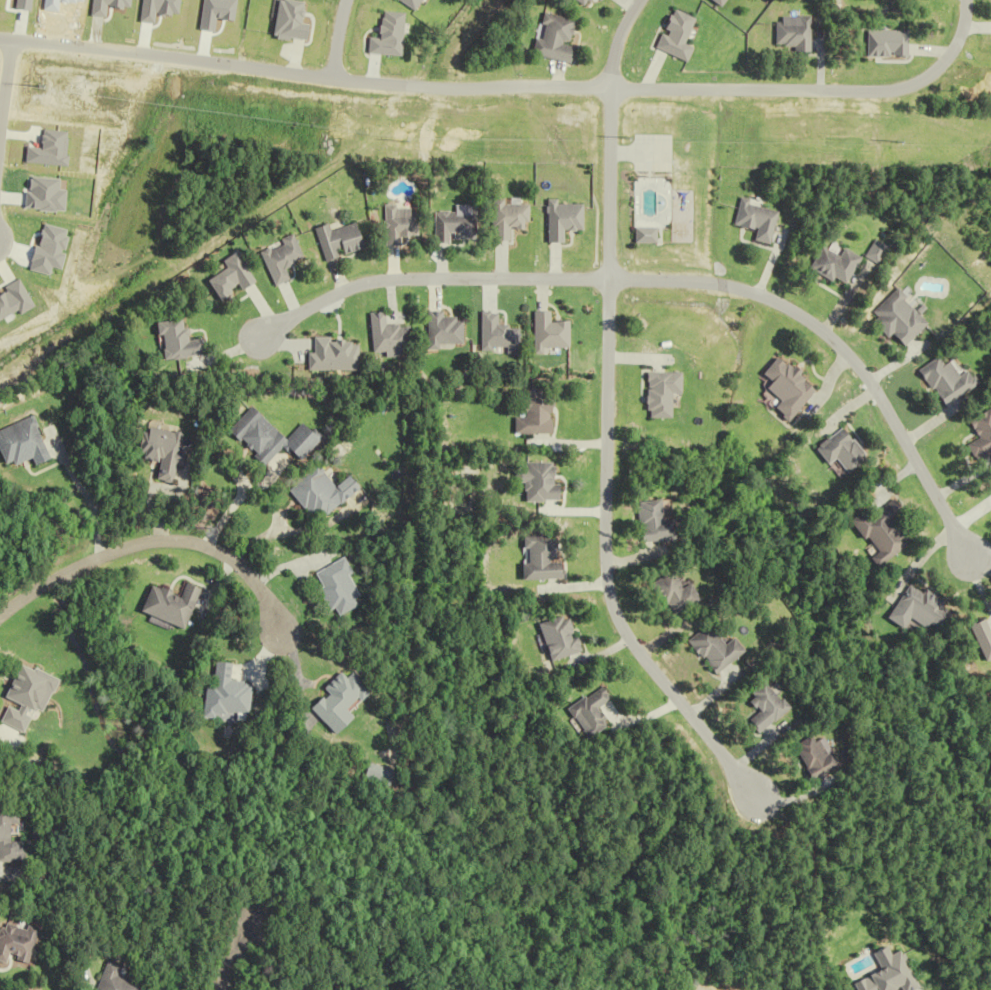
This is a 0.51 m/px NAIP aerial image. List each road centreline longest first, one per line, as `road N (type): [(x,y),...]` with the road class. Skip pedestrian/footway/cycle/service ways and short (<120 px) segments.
road 1 (residential): [(637,0),(609,69),(605,582),(631,645),(758,801)]
road 2 (residential): [(970,560),(861,366),(819,325),(711,282),(607,278)]
road 3 (residential): [(421,86),(0,36)]
road 4 (residential): [(971,0),(956,51),(926,83),(608,90)]
road 5 (residential): [(257,339),(332,294),(384,278),(607,278)]
road 6 (residential): [(0,615),(81,566),(176,541),(217,551),(244,572),(278,625)]
road 7 (residential): [(421,86),(608,90)]

